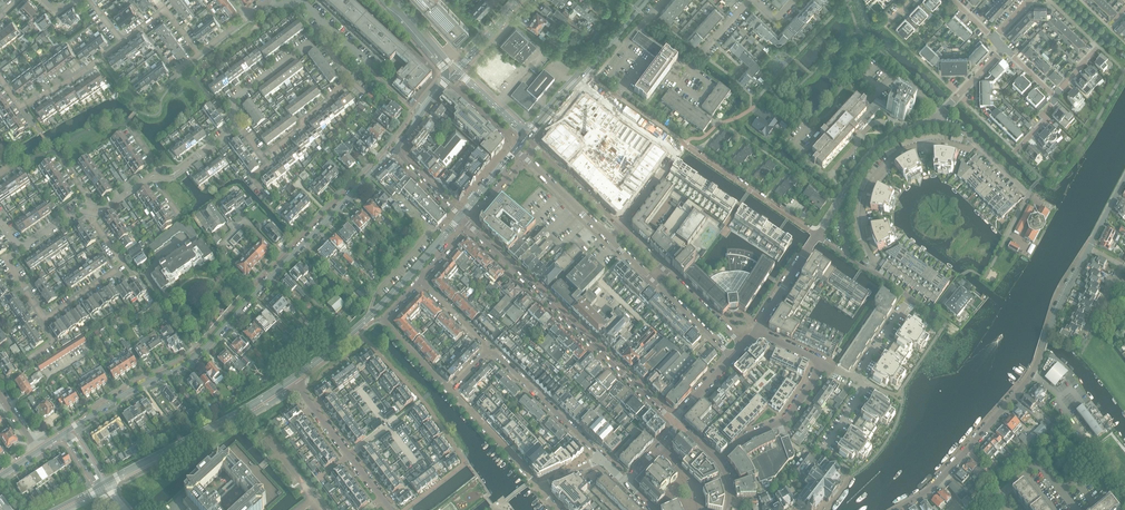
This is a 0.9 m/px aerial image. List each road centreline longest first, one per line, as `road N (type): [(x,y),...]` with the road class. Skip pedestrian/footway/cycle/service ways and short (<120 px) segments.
road 1 (tertiary): [(394,150),(195,358),(67,431)]
road 2 (tertiary): [(460,216),(675,422)]
road 3 (tertiary): [(105,484),(292,379)]
road 4 (residential): [(895,509),(933,487),(1032,373)]
road 5 (residential): [(817,236),(877,149),(939,115)]
road 6 (tertiary): [(292,379),(356,329),(419,264)]
road 7 (tertiary): [(743,345),(620,228)]
road 8 (residential): [(611,240),(732,357)]
road 9 (residential): [(392,509),(292,379)]
road 10 (residential): [(604,459),(487,351)]
road 11 (residential): [(449,390),(383,320),(420,281)]
road 12 (residential): [(824,363),(787,417),(745,437),(720,463)]
road 13 (residential): [(1032,373),(1089,247)]
road 14 (residential): [(449,390),(540,489)]
road 15 (tertiary): [(610,36),(534,123),(517,128)]
road 16 (residential): [(318,35),(234,99),(239,125)]
road 17 (residential): [(516,150),(611,240)]
road 18 (tertiary): [(620,228),(526,138)]
road 19 (residential): [(686,143),(784,214)]
road 20 (residential): [(1082,336),(1123,266),(1089,247)]
road 21 (residential): [(939,115),(1028,195)]

